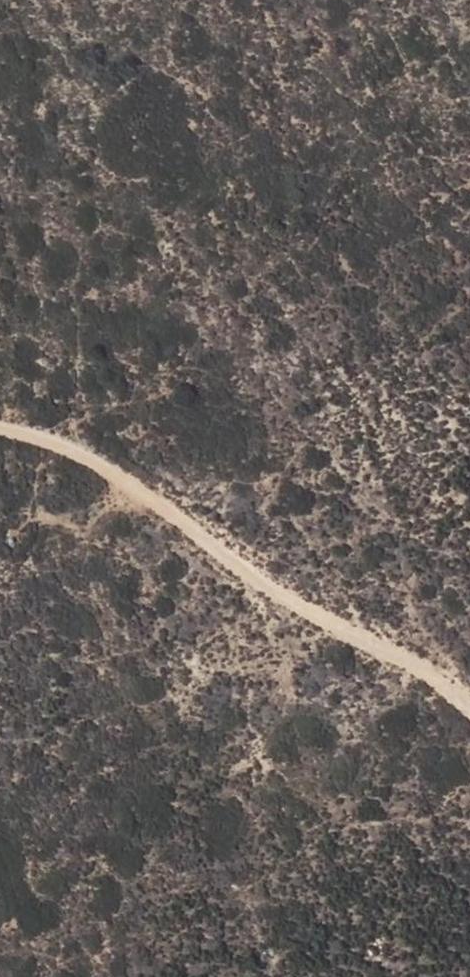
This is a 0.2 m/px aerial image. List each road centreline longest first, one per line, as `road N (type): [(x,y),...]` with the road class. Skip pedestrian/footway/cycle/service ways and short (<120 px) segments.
road 1 (track): [(0,434),(51,444),(281,593),(448,671),(469,693)]

